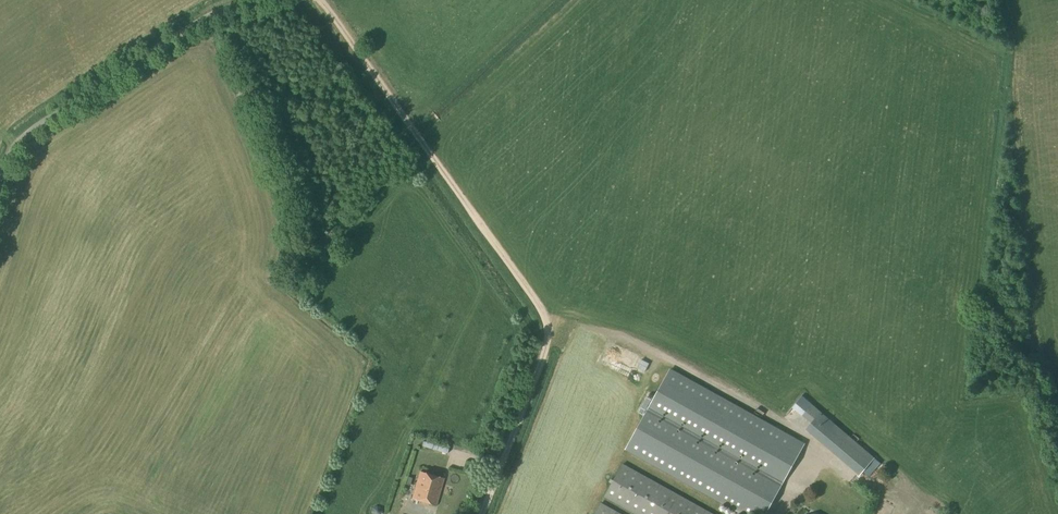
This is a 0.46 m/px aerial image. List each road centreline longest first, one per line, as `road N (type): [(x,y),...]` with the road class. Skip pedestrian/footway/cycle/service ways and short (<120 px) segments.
road 1 (track): [(479,513),(550,327),(321,0)]
road 2 (unclassified): [(0,181),(24,137),(238,0)]

